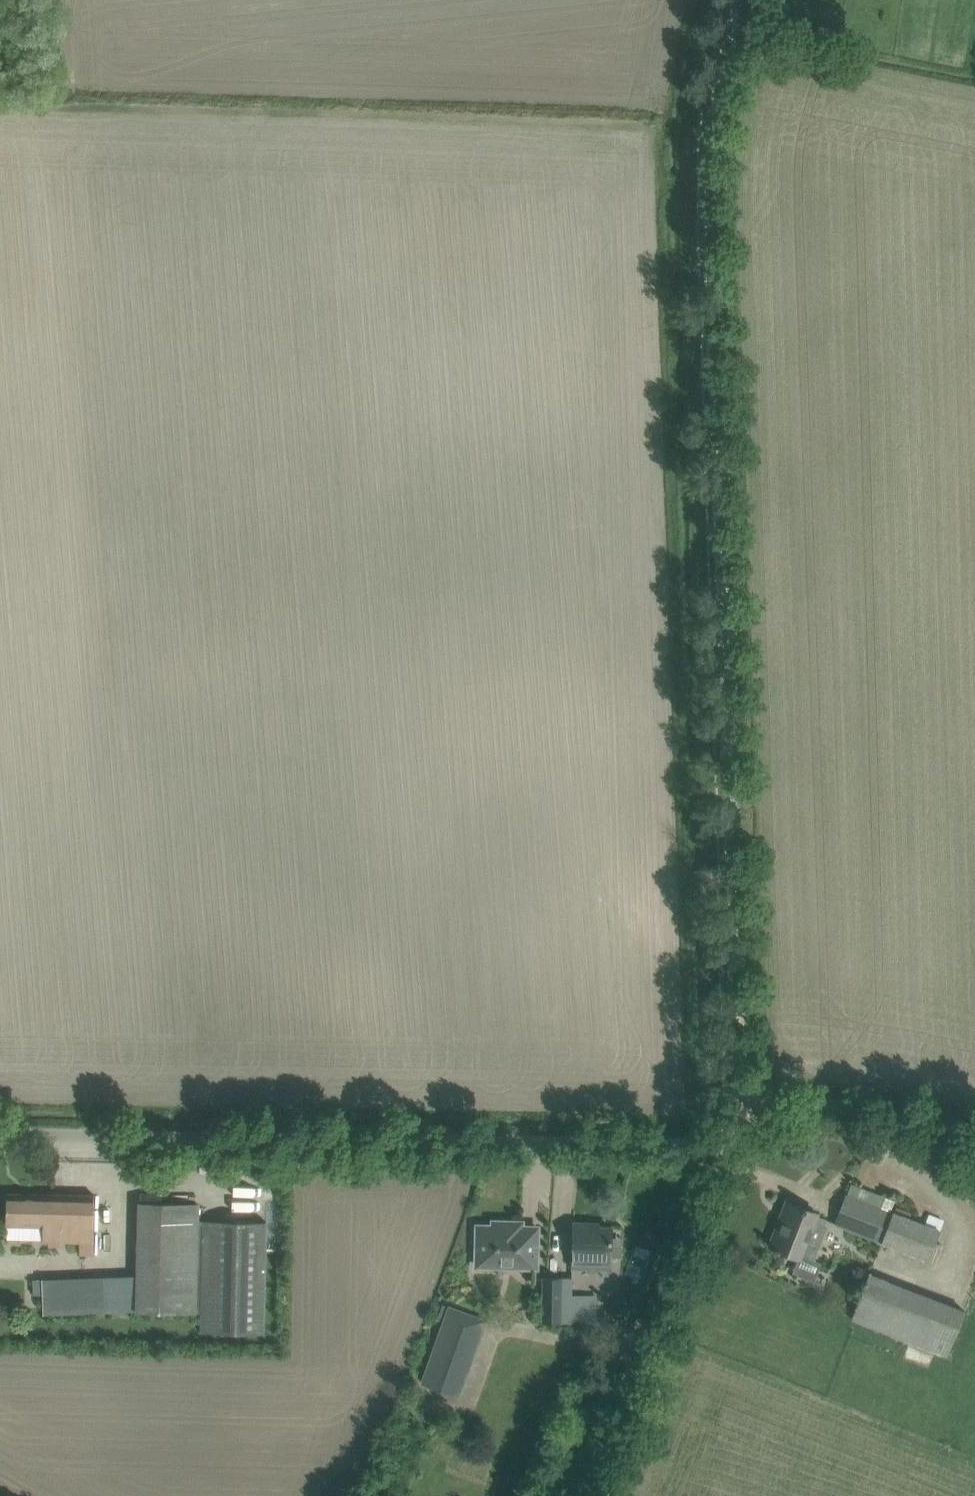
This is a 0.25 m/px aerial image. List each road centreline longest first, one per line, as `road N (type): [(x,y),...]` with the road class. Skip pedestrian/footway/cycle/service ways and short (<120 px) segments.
road 1 (track): [(748,0),(719,145),(722,678),(737,1087),(749,1114)]
road 2 (unclassified): [(0,1135),(714,1151)]
road 3 (track): [(588,1495),(714,1151)]
road 4 (track): [(714,1151),(749,1114),(797,1107),(857,1107),(974,1138)]

